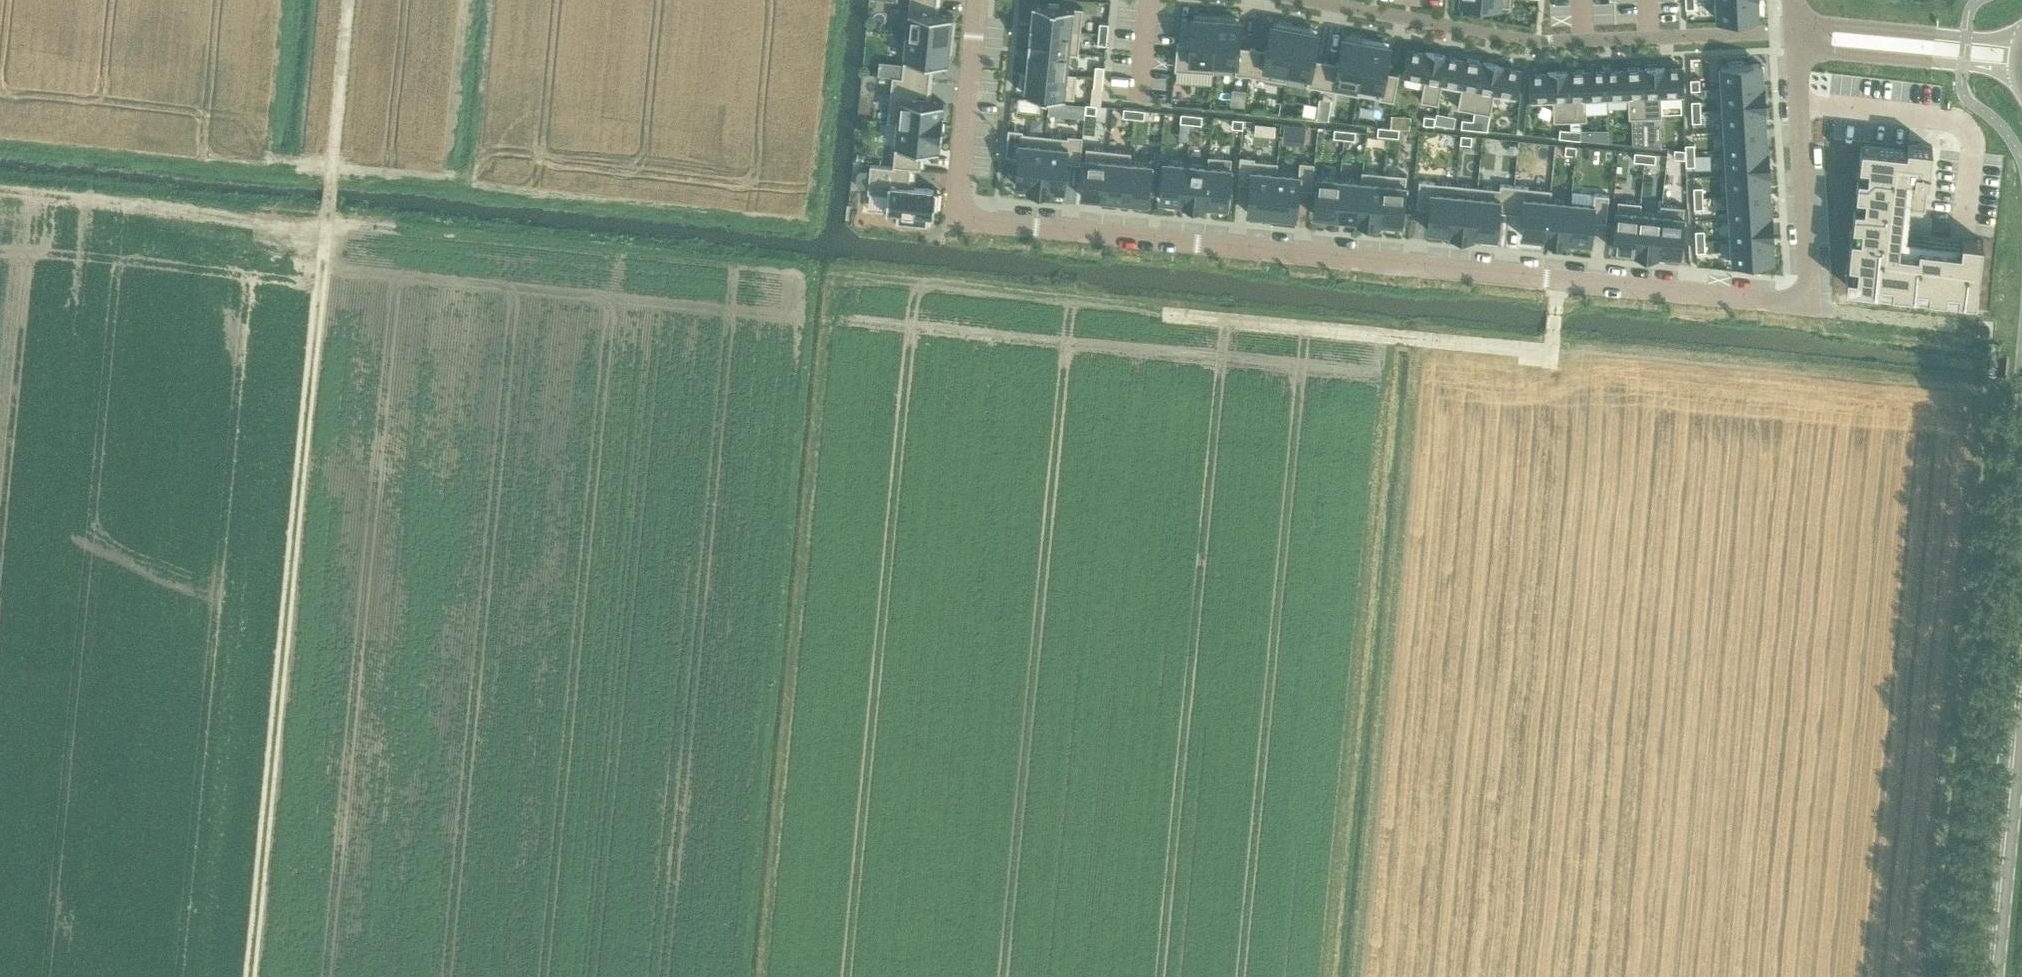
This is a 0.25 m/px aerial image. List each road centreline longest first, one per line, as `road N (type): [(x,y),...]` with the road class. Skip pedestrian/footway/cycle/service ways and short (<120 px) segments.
road 1 (residential): [(978,0),(956,220),(1811,305),(1794,32)]
road 2 (track): [(252,976),(349,0)]
road 3 (residential): [(1307,0),(1536,43),(1794,32)]
road 4 (track): [(1557,280),(1550,353),(1168,316)]
road 5 (primary): [(1990,976),(2021,664)]
road 6 (unclassified): [(1801,36),(1830,54),(2016,74)]
road 7 (unclassified): [(2019,44),(1832,26),(1801,36)]

